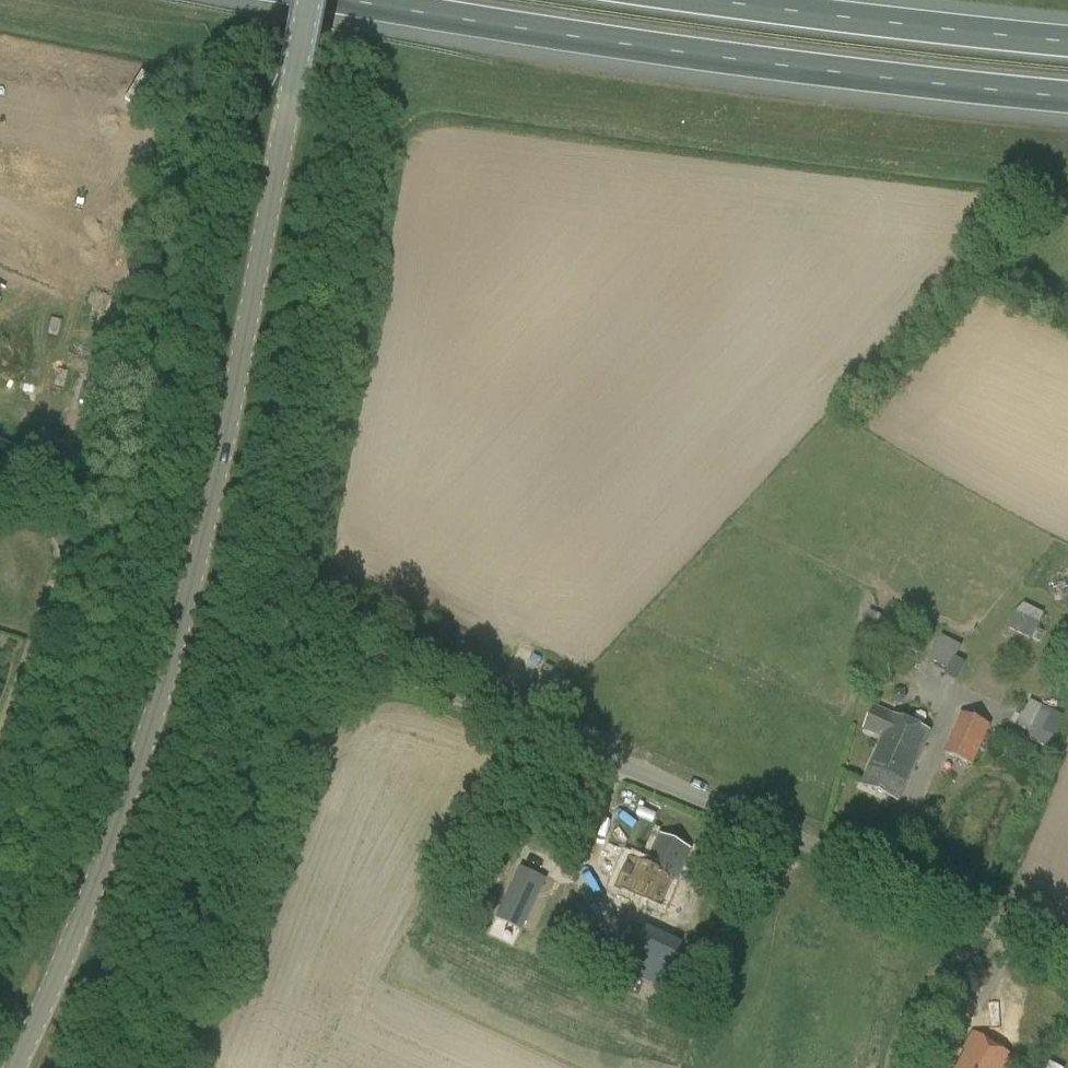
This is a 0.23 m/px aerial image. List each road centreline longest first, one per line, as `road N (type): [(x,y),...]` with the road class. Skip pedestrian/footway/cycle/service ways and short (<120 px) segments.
road 1 (unclassified): [(1067,954),(442,686),(372,675),(337,686),(304,720),(172,1067)]
road 2 (unclassified): [(13,1067),(147,763),(179,660),(312,0)]
road 3 (motorway): [(365,0),(800,66),(1067,94)]
road 4 (motorway): [(1067,39),(722,0)]
road 5 (unclassified): [(0,499),(52,522),(74,557),(0,767)]

